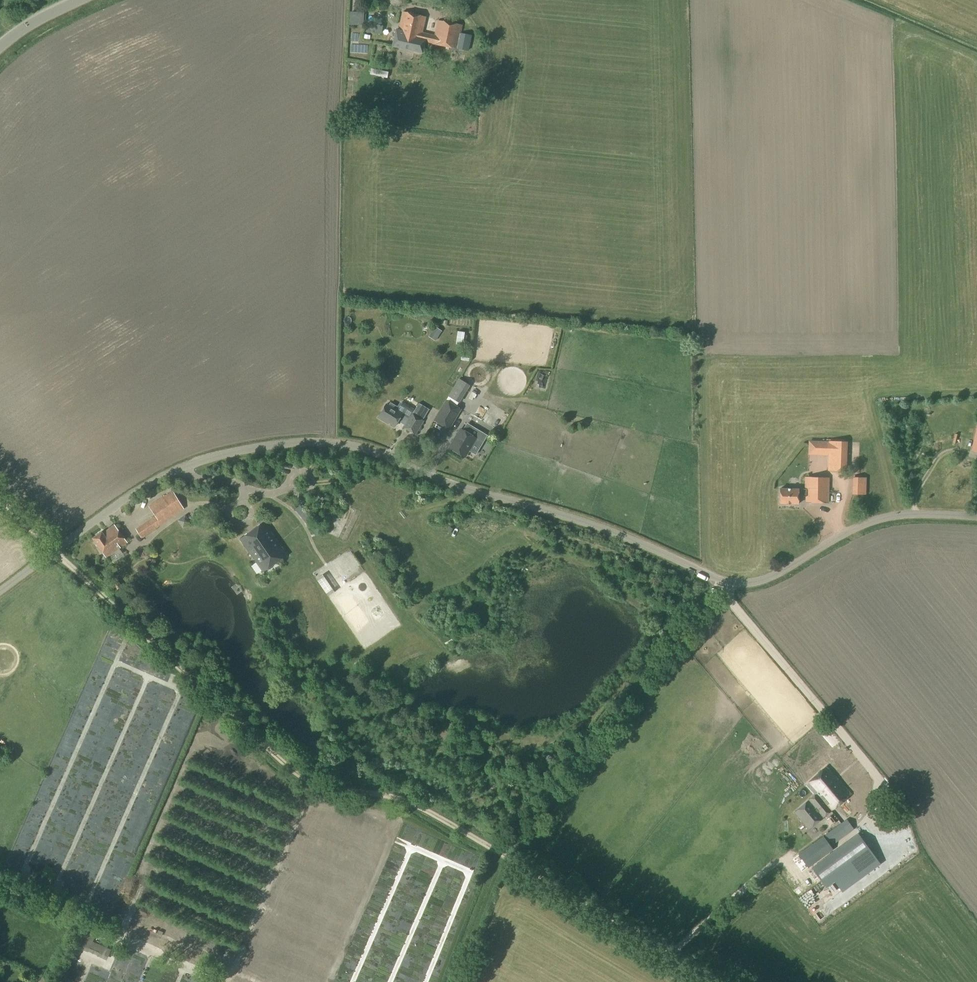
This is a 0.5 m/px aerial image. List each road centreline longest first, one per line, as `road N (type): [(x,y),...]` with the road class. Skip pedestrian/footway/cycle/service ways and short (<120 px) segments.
road 1 (unclassified): [(0,592),(171,472),(304,442),(353,447),(591,527),(727,585),(761,583),(876,521),(976,516)]
road 2 (track): [(0,500),(306,781),(404,799),(716,981)]

